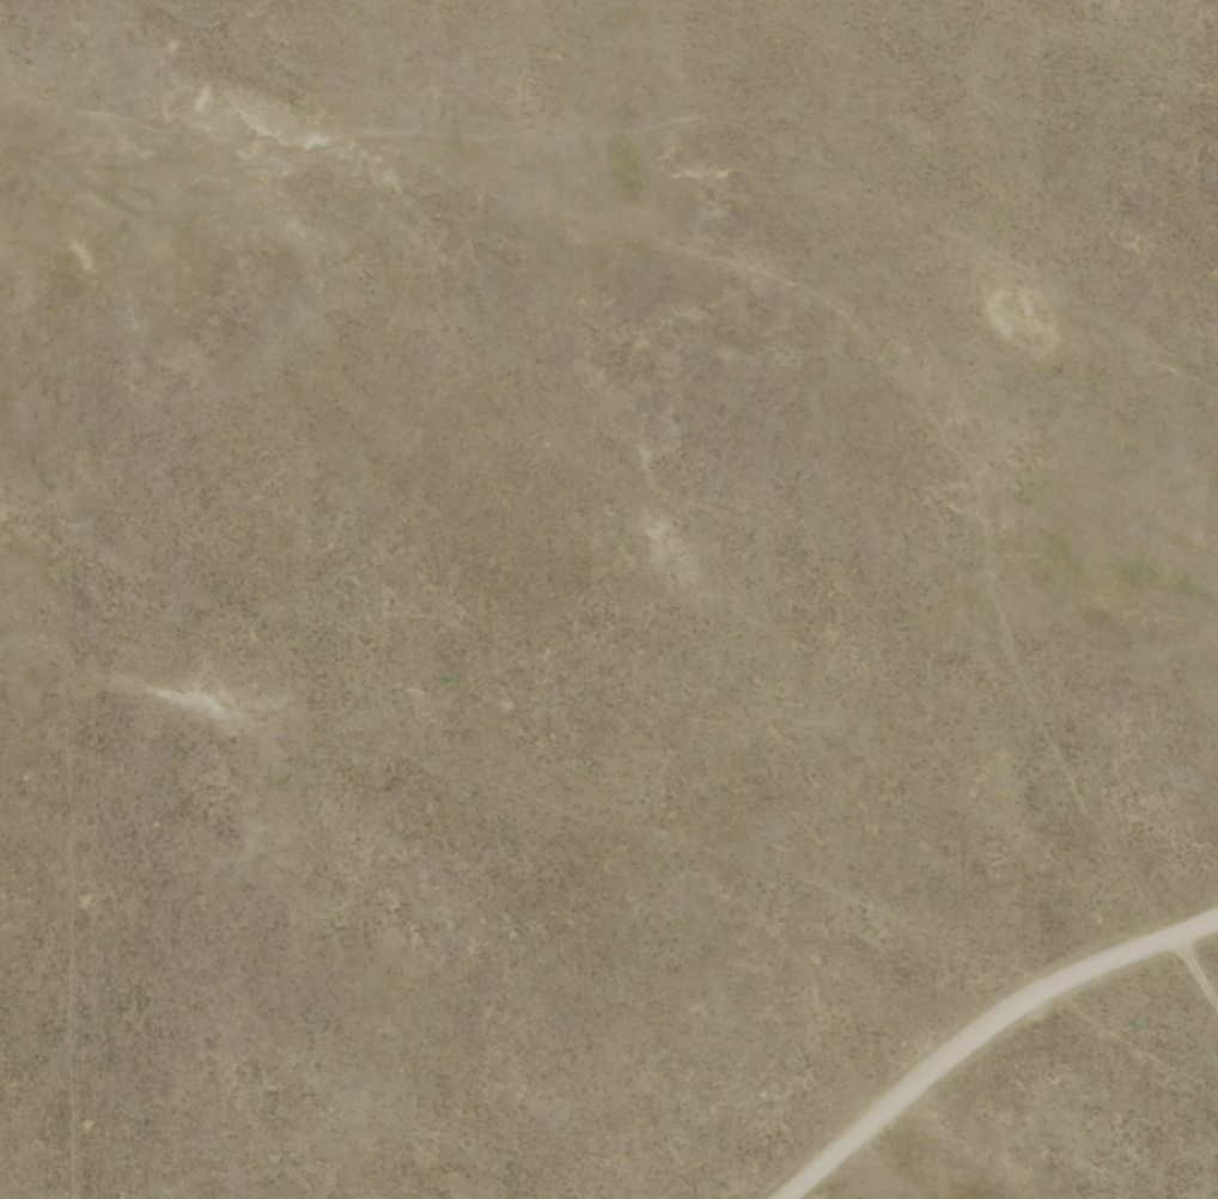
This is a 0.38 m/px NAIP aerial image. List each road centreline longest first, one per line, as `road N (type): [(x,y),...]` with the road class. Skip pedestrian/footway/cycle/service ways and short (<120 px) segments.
road 1 (residential): [(782,1198),(993,1018),(1217,922)]

